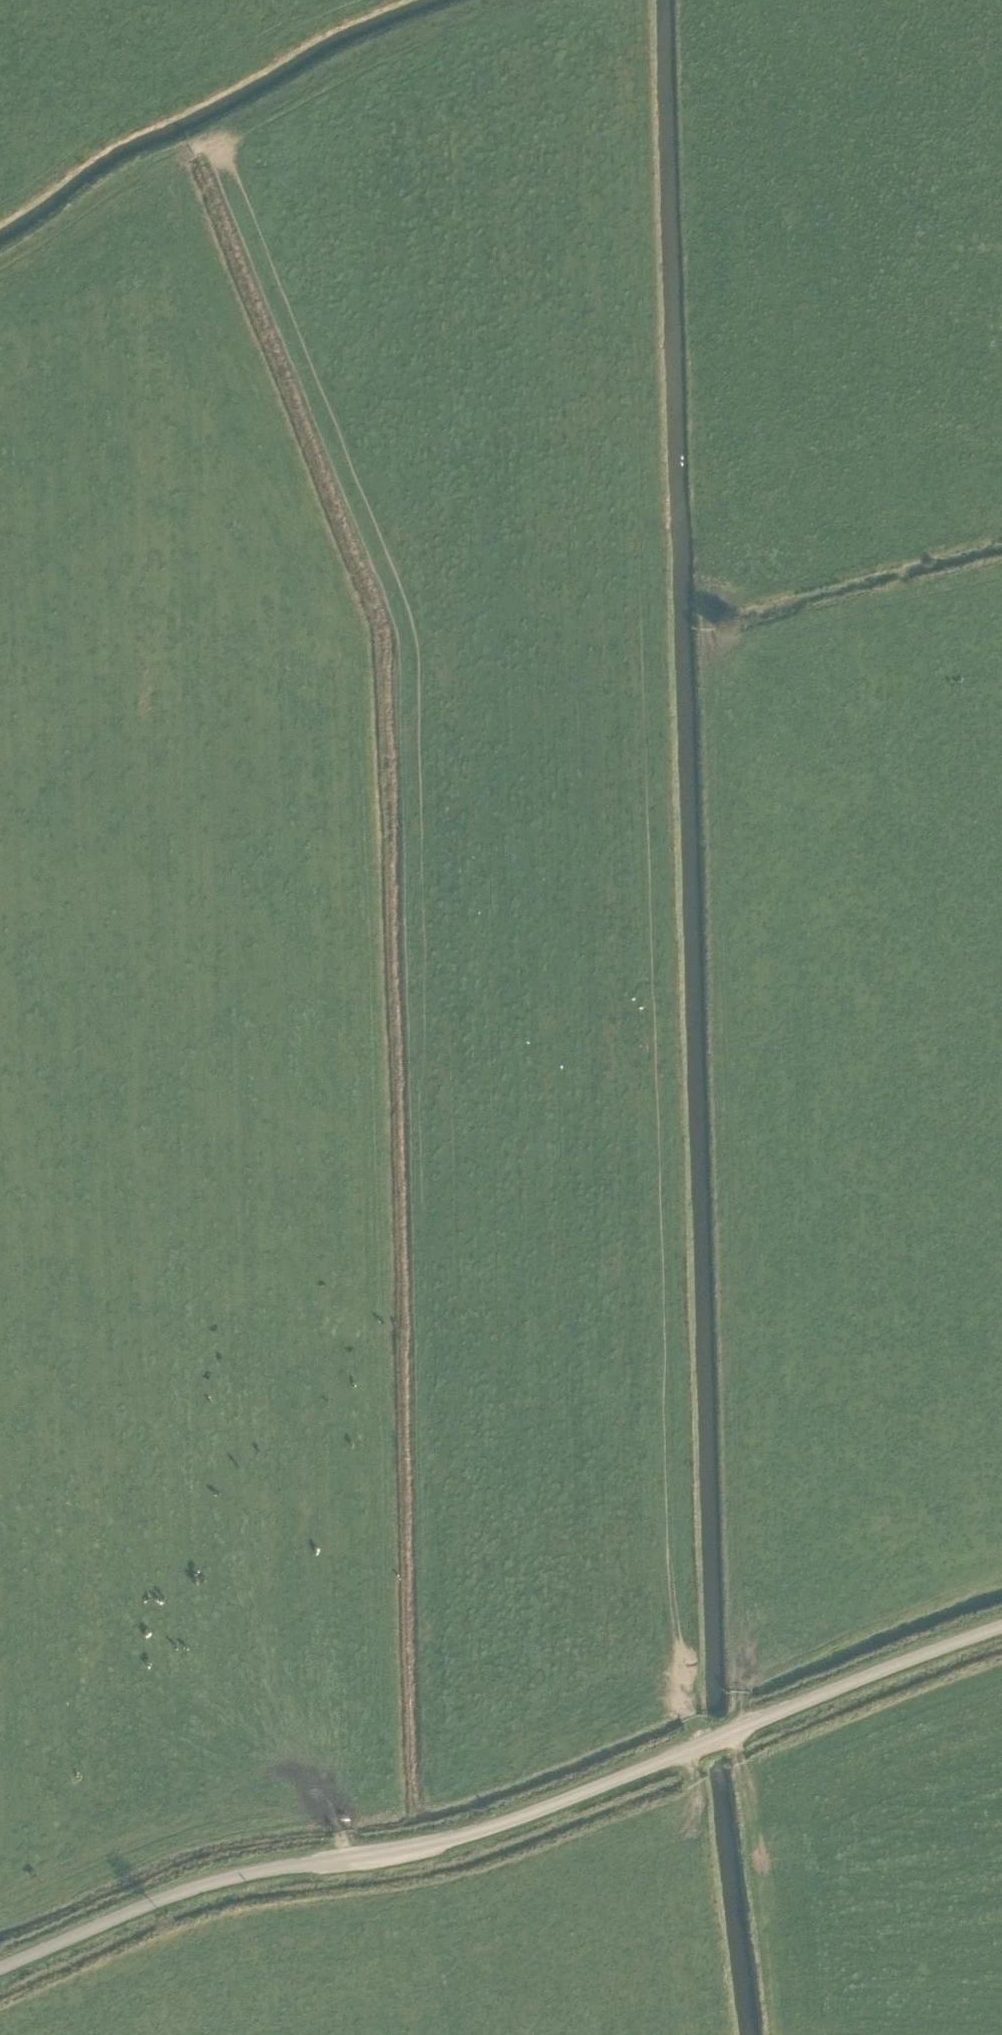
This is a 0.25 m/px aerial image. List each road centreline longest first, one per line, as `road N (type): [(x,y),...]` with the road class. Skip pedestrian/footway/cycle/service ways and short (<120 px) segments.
road 1 (unclassified): [(0,1973),(176,1898),(527,1823),(1001,1631)]

